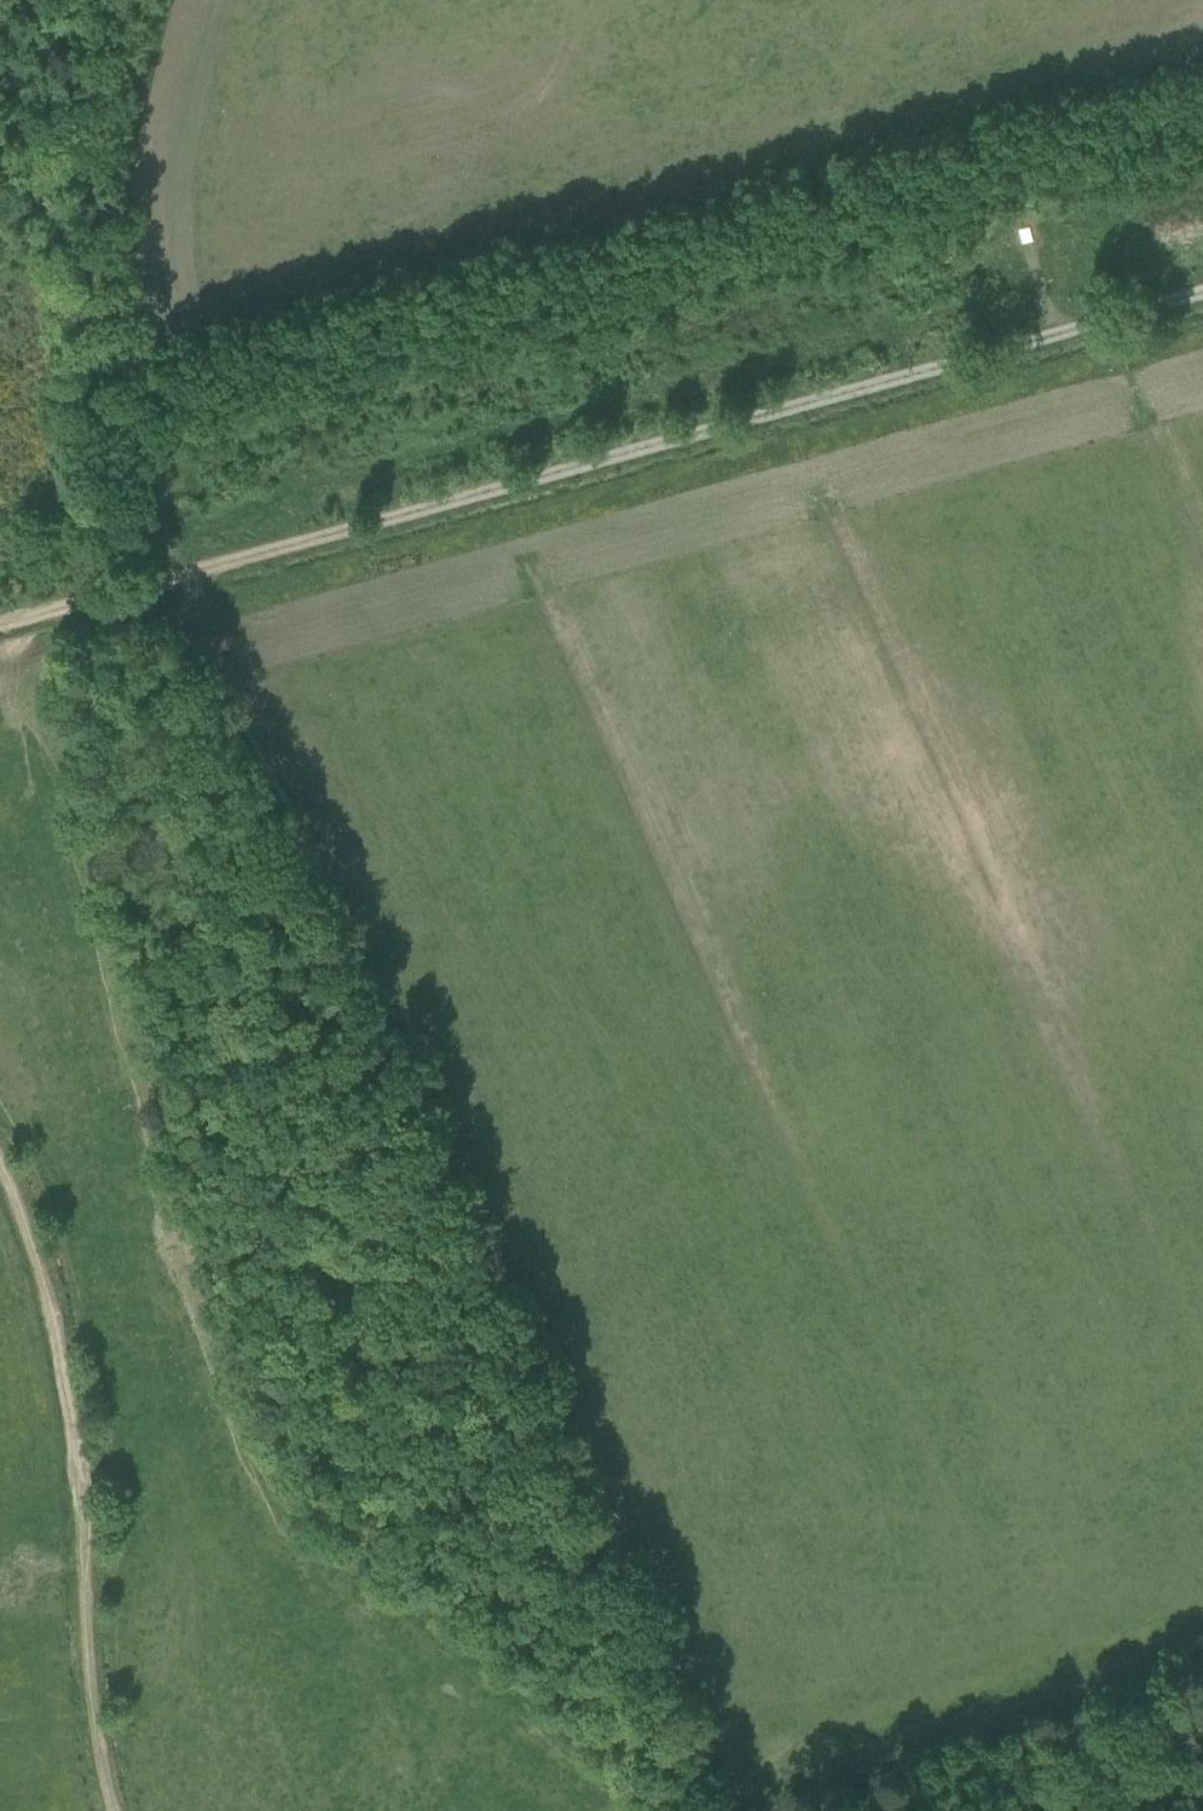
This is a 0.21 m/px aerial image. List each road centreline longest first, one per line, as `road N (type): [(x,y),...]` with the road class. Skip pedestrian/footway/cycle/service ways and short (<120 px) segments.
road 1 (track): [(0,624),(1202,297)]
road 2 (track): [(115,1810),(87,1632),(73,1399),(37,1251),(0,1160)]

